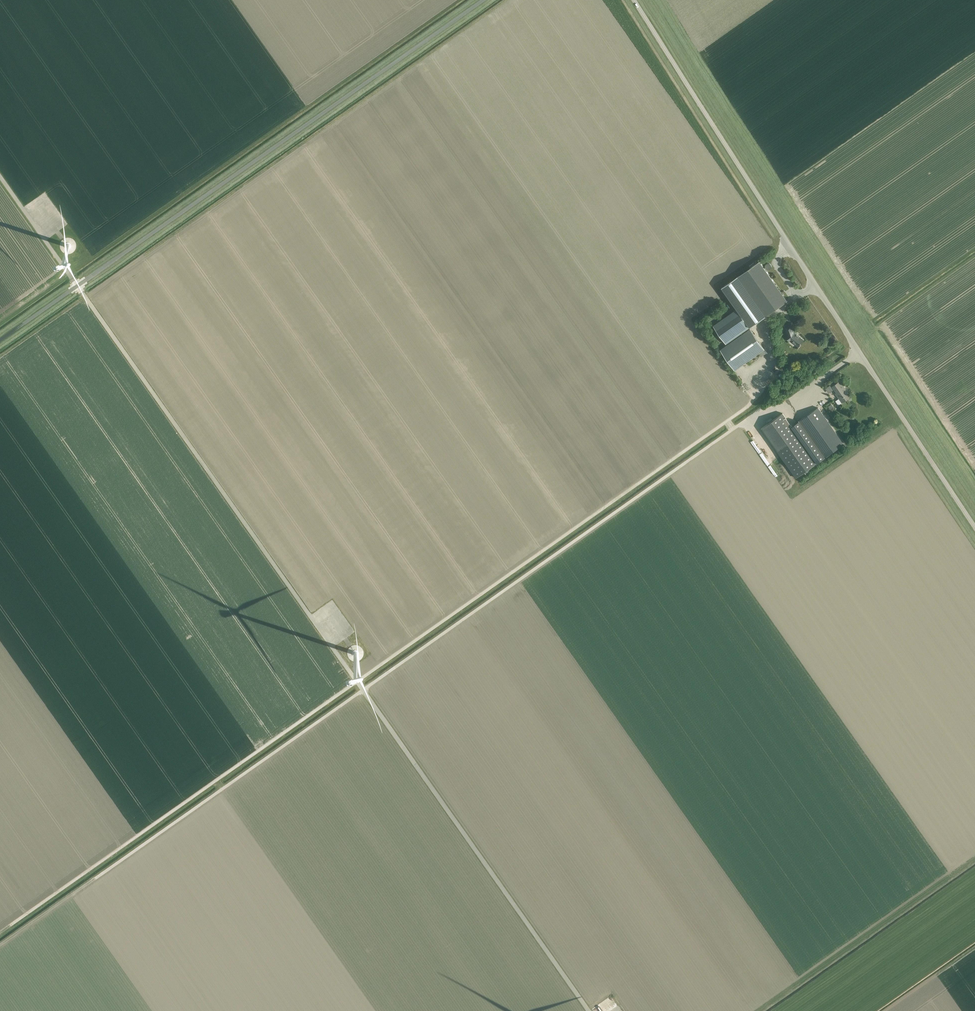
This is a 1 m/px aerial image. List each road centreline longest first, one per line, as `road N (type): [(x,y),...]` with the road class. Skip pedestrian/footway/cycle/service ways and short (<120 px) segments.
road 1 (unclassified): [(974,527),(634,0)]

